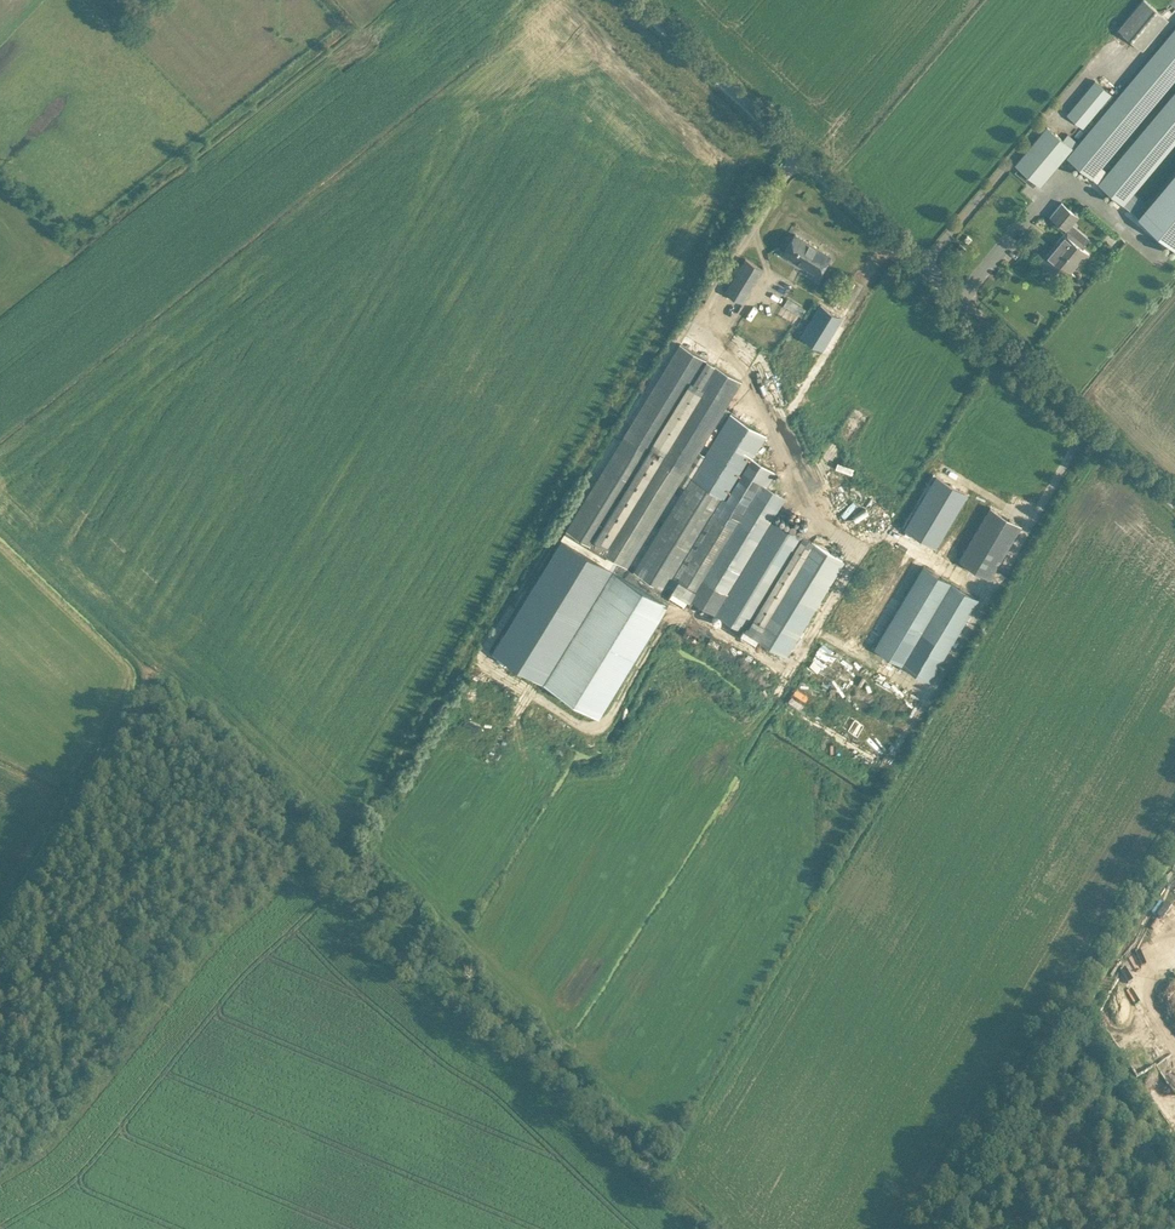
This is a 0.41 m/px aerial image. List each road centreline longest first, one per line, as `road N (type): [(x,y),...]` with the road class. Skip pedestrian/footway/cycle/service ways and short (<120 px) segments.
road 1 (track): [(719,1228),(392,893),(175,691),(147,699),(0,950)]
road 2 (unclassified): [(1174,494),(633,0)]
road 3 (track): [(1174,823),(940,1228)]
road 4 (track): [(1174,1184),(1067,1012)]

